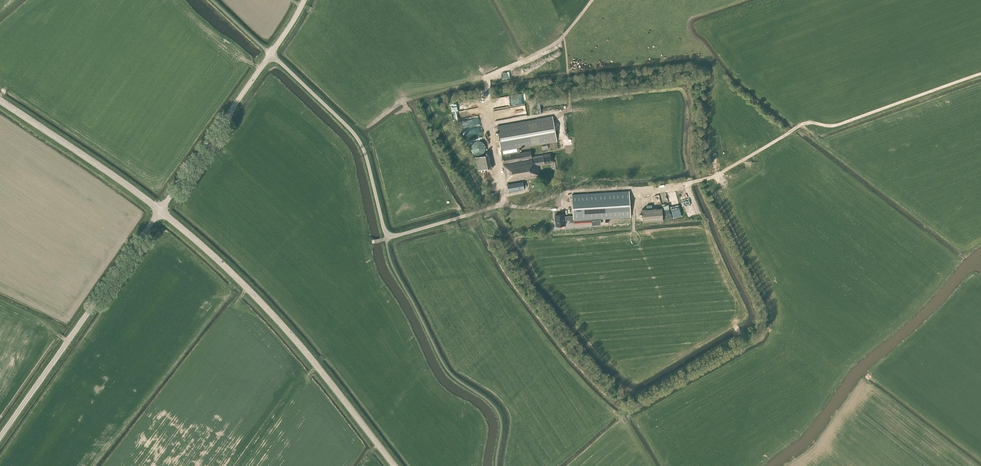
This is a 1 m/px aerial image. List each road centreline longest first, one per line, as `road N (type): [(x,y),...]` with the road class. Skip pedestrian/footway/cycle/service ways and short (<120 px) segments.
road 1 (tertiary): [(395,465),(281,323),(160,210)]
road 2 (track): [(980,74),(837,125),(804,123),(697,181)]
road 3 (unclassified): [(0,437),(160,210)]
road 4 (unclassified): [(389,235),(359,140),(270,54)]
road 5 (tertiary): [(160,210),(0,100)]
road 6 (tertiary): [(160,210),(270,54)]

